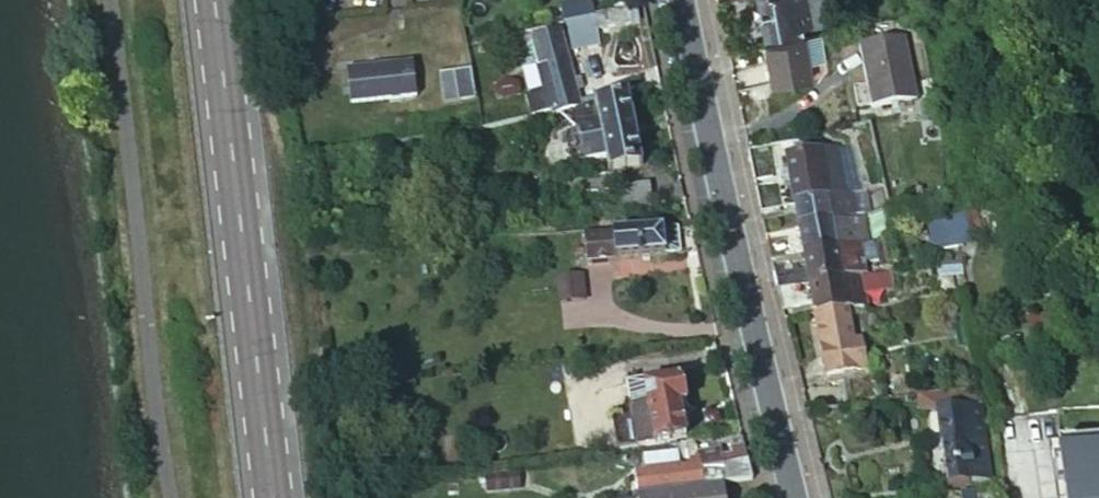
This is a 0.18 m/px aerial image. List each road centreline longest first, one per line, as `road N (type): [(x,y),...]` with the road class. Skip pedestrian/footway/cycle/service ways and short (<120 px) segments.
road 1 (tertiary): [(796,497),(680,0)]
road 2 (primary): [(276,497),(217,0)]

